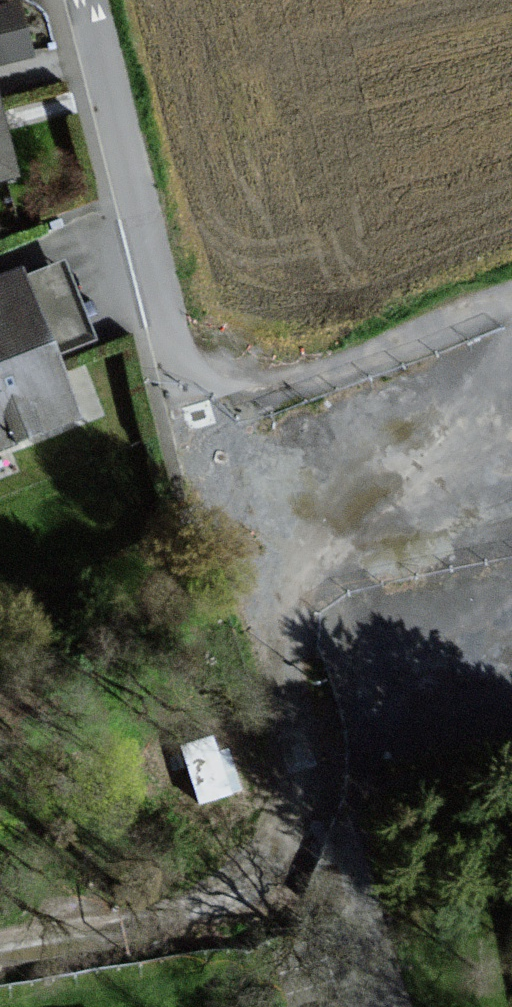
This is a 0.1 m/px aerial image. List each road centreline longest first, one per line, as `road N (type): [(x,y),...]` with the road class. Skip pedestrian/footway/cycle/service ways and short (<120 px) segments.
road 1 (unclassified): [(199,429),(345,889)]
road 2 (unclassified): [(85,0),(199,429)]
road 3 (residential): [(345,889),(0,942)]
road 4 (unclassified): [(511,299),(199,429)]
road 5 (unclassified): [(345,889),(380,1006)]

